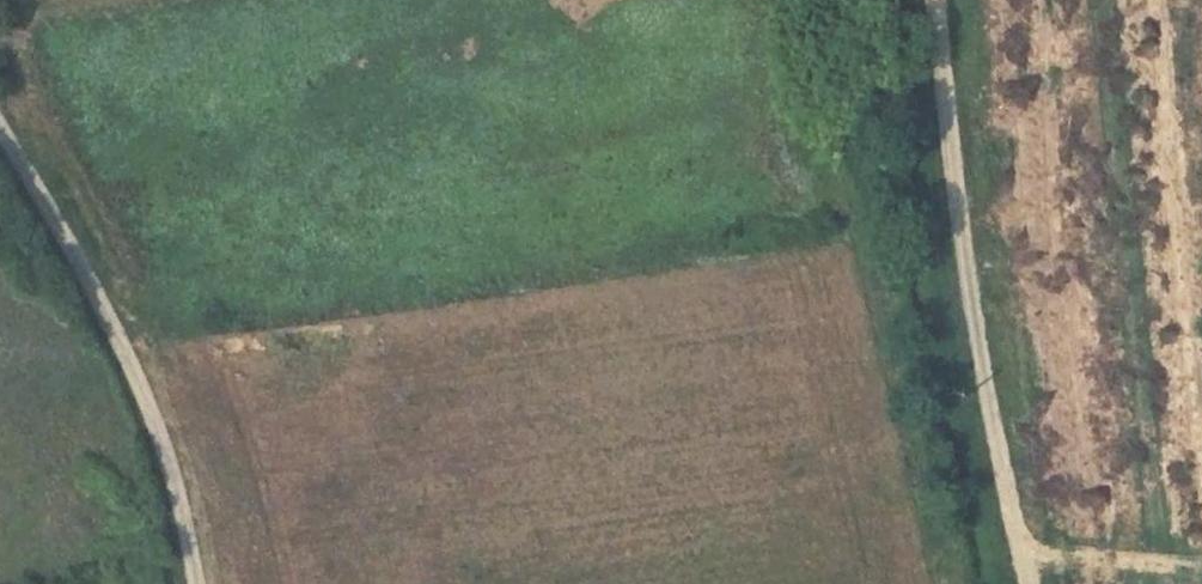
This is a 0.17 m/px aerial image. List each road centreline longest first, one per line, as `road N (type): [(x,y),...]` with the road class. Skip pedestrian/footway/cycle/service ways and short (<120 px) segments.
road 1 (track): [(1032,583),(977,323),(936,0)]
road 2 (unclassified): [(195,583),(178,495),(144,402),(54,215),(0,132)]

